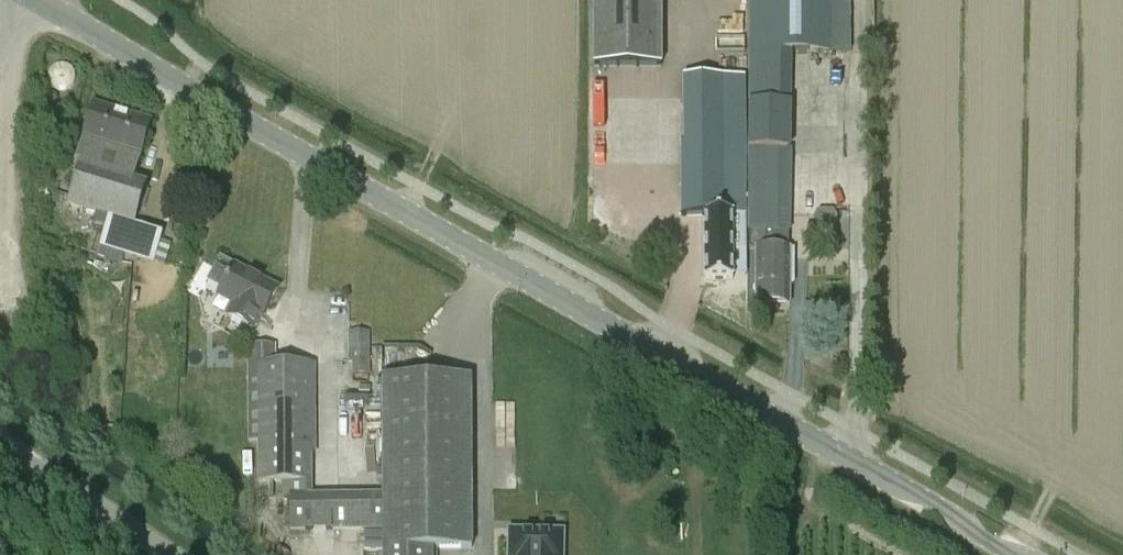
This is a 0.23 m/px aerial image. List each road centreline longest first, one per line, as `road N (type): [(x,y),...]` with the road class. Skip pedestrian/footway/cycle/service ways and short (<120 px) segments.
road 1 (primary): [(1025,554),(41,0)]
road 2 (unclassified): [(162,554),(0,445)]

